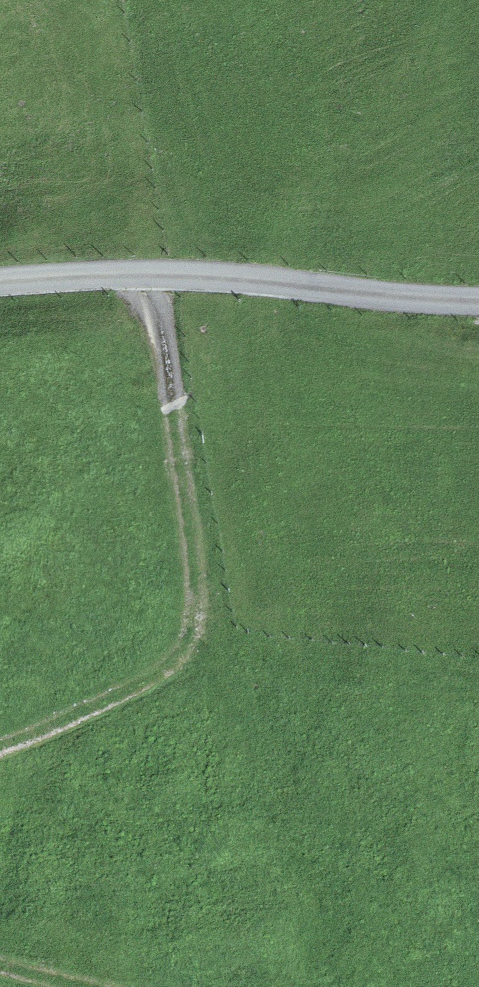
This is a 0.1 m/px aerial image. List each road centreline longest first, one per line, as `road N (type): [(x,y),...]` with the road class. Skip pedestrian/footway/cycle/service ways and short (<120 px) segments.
road 1 (track): [(153,274),(182,403),(203,596),(183,657),(0,740)]
road 2 (unclassified): [(478,301),(153,274),(0,281)]
road 3 (track): [(0,952),(133,986)]

